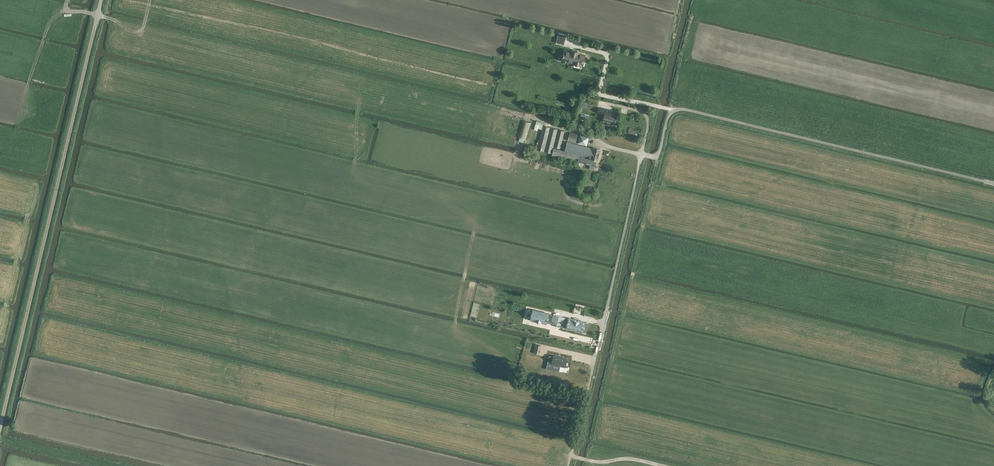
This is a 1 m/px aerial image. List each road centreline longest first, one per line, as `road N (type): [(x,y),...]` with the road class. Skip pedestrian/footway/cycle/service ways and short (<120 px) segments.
road 1 (track): [(139,30),(358,100),(356,165),(476,226),(455,329),(511,371),(509,387),(577,434)]
road 2 (unclassified): [(594,363),(642,154),(660,153),(672,109),(993,186)]
road 3 (track): [(148,5),(490,85)]
road 4 (track): [(490,85),(506,13),(673,34),(680,0)]
road 5 (track): [(0,331),(28,214),(0,199)]
road 6 (track): [(3,134),(16,134),(46,33),(65,10)]
road 7 (track): [(632,280),(657,158)]
road 8 (track): [(672,109),(694,13),(718,14)]

